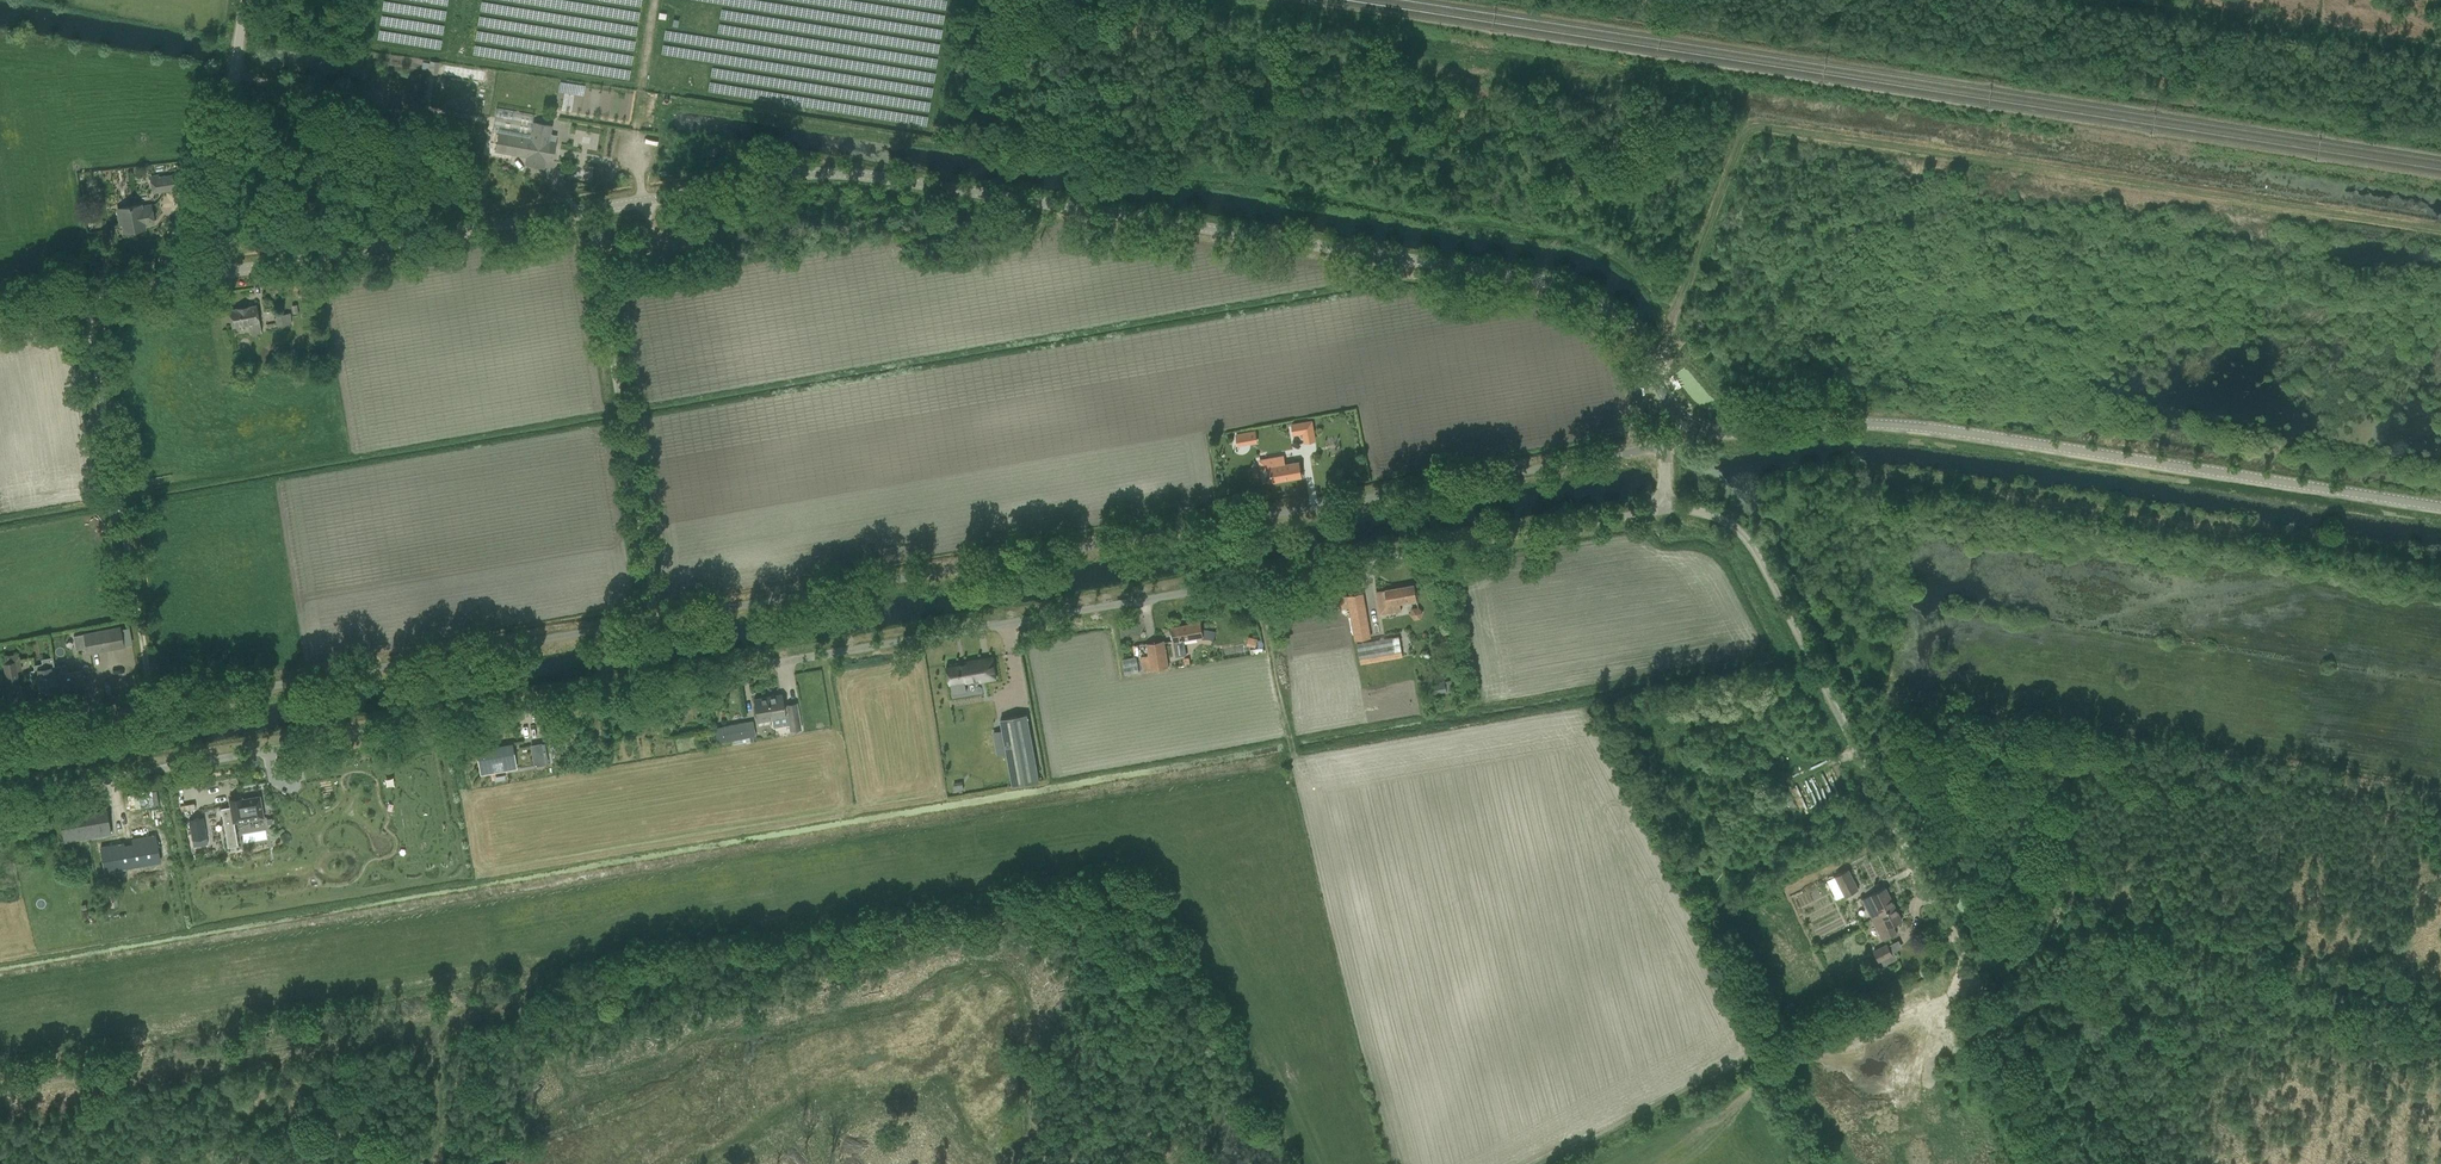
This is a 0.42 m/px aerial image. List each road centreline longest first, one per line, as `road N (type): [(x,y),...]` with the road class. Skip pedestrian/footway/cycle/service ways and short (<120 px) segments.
road 1 (unclassified): [(0,798),(1665,504)]
road 2 (unclassified): [(0,734),(1661,447)]
road 3 (tertiary): [(1687,422),(1615,316),(1550,283),(877,176),(774,178),(203,277)]
road 4 (track): [(1667,320),(1690,286),(1750,124),(2440,230)]
road 5 (tertiary): [(2440,507),(1897,424),(1733,433),(1687,422)]
road 6 (track): [(1140,169),(1581,249),(1625,273),(1667,320)]
road 7 (track): [(0,1086),(480,1004),(518,981)]
road 8 (unclassified): [(1665,504),(1708,512),(1760,557),(1926,885)]
road 9 (track): [(85,296),(152,708)]
road 10 (track): [(656,621),(589,210)]
road 11 (track): [(1926,885),(2068,1163)]
road 12 (unclassified): [(203,277),(245,0)]
road 13 (tertiary): [(0,311),(203,277)]
road 14 (track): [(1256,581),(1292,755)]
road 15 (track): [(426,1163),(441,1104),(427,1013)]

